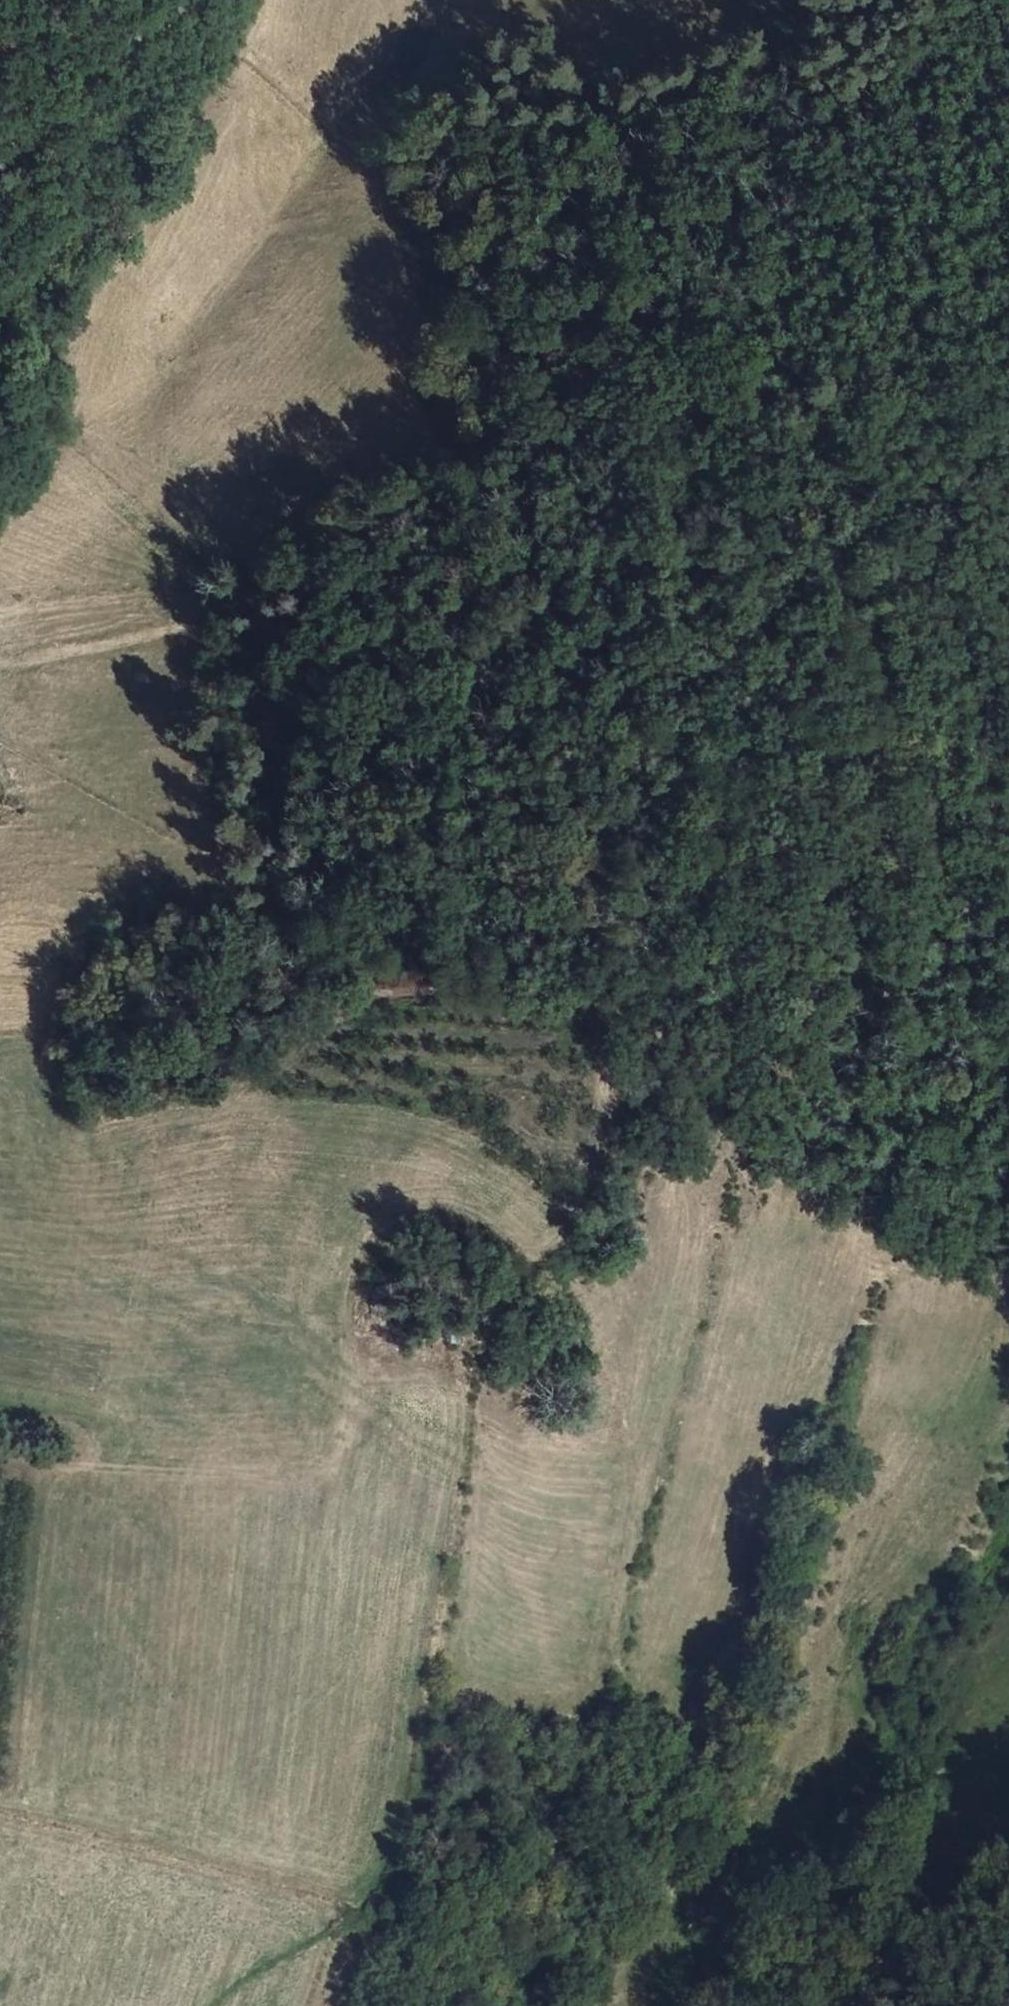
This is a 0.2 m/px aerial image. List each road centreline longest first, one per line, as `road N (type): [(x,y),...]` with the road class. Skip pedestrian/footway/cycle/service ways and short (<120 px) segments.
road 1 (track): [(610,1093),(580,1214),(543,1250),(465,1208),(401,1211),(356,1270),(355,1414),(328,1482),(72,1467),(0,1454)]
road 2 (track): [(0,1811),(204,1860)]

